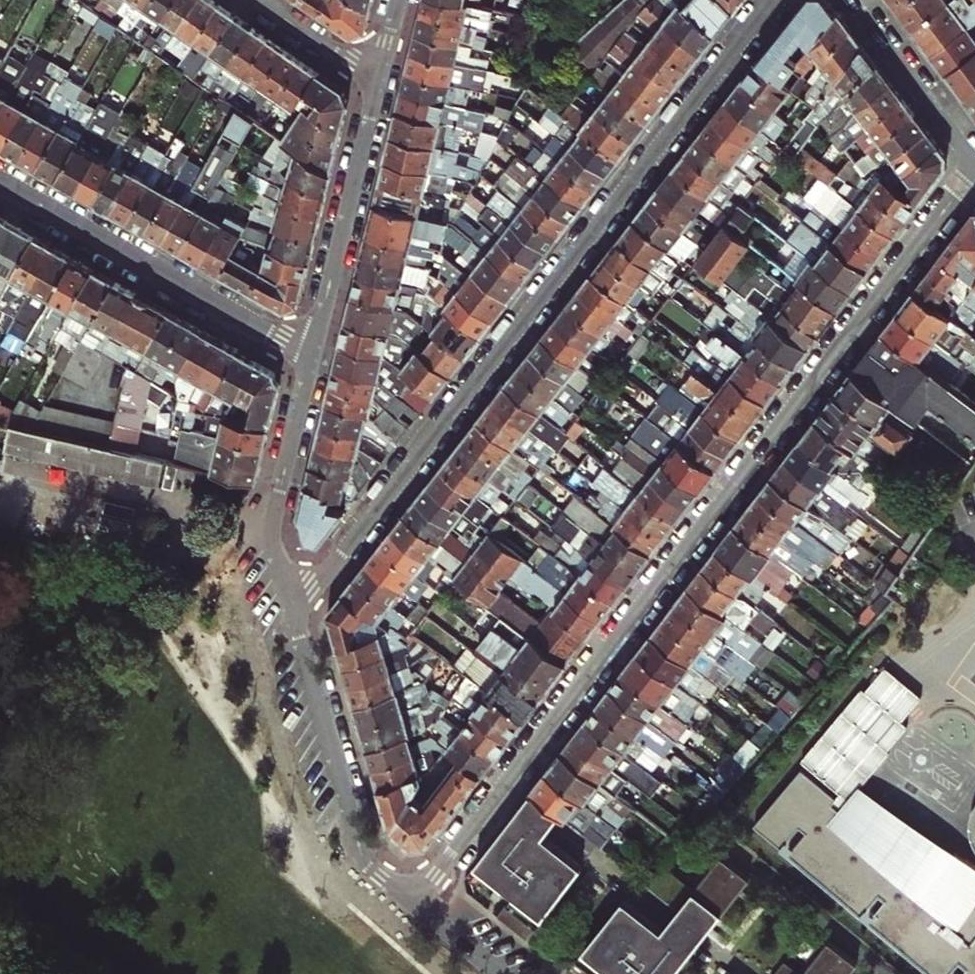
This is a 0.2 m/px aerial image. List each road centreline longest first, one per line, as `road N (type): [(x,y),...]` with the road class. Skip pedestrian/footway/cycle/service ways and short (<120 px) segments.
road 1 (residential): [(974,176),(411,904)]
road 2 (residential): [(291,613),(772,0)]
road 3 (residential): [(0,180),(311,355)]
road 4 (tertiary): [(411,904),(378,876),(360,848),(291,613)]
road 5 (tertiary): [(311,355),(379,80)]
road 6 (tertiary): [(291,613),(273,518),(311,355)]
road 7 (tertiary): [(852,0),(974,162)]
road 8 (residential): [(263,0),(379,80)]

